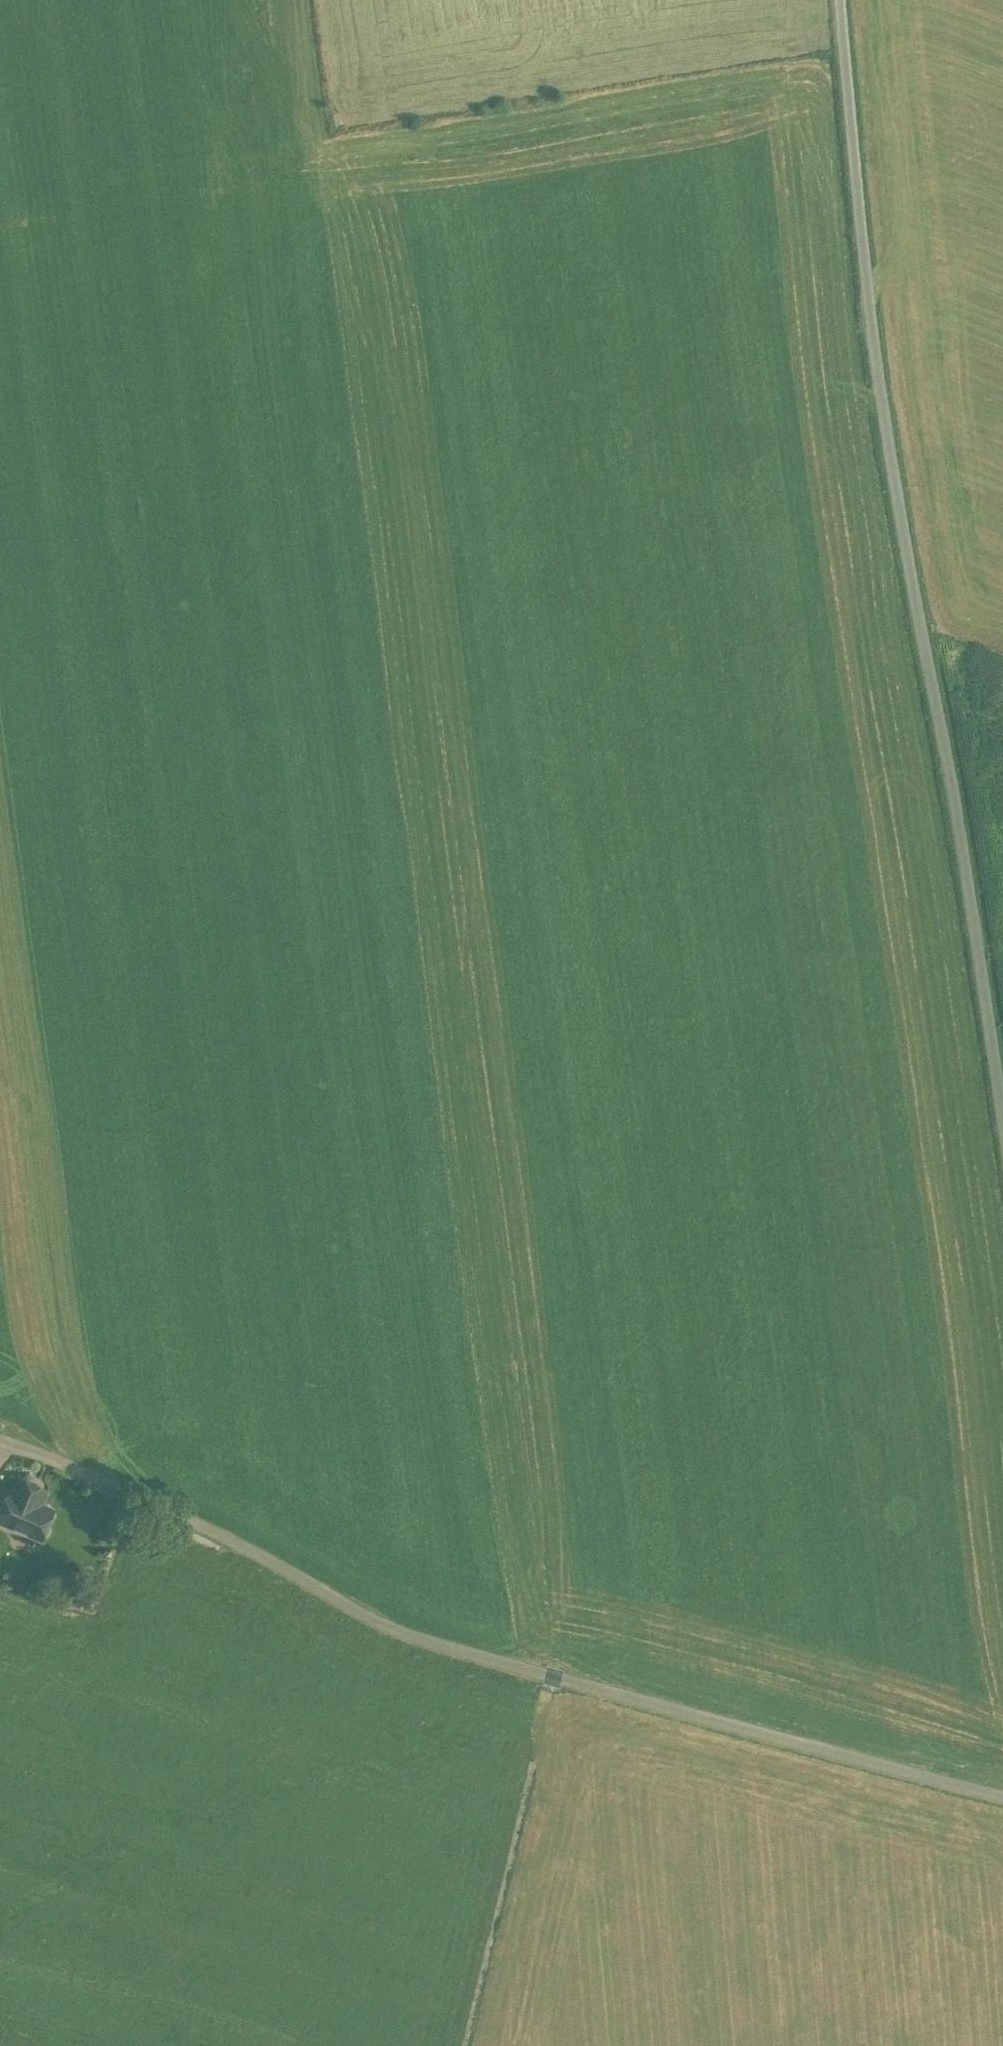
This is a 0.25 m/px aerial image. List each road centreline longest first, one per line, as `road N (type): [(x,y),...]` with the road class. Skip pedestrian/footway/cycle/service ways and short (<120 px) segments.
road 1 (unclassified): [(837,0),(860,258),(1002,1119)]
road 2 (unclassified): [(1002,1797),(393,1631),(126,1487),(0,1441)]

